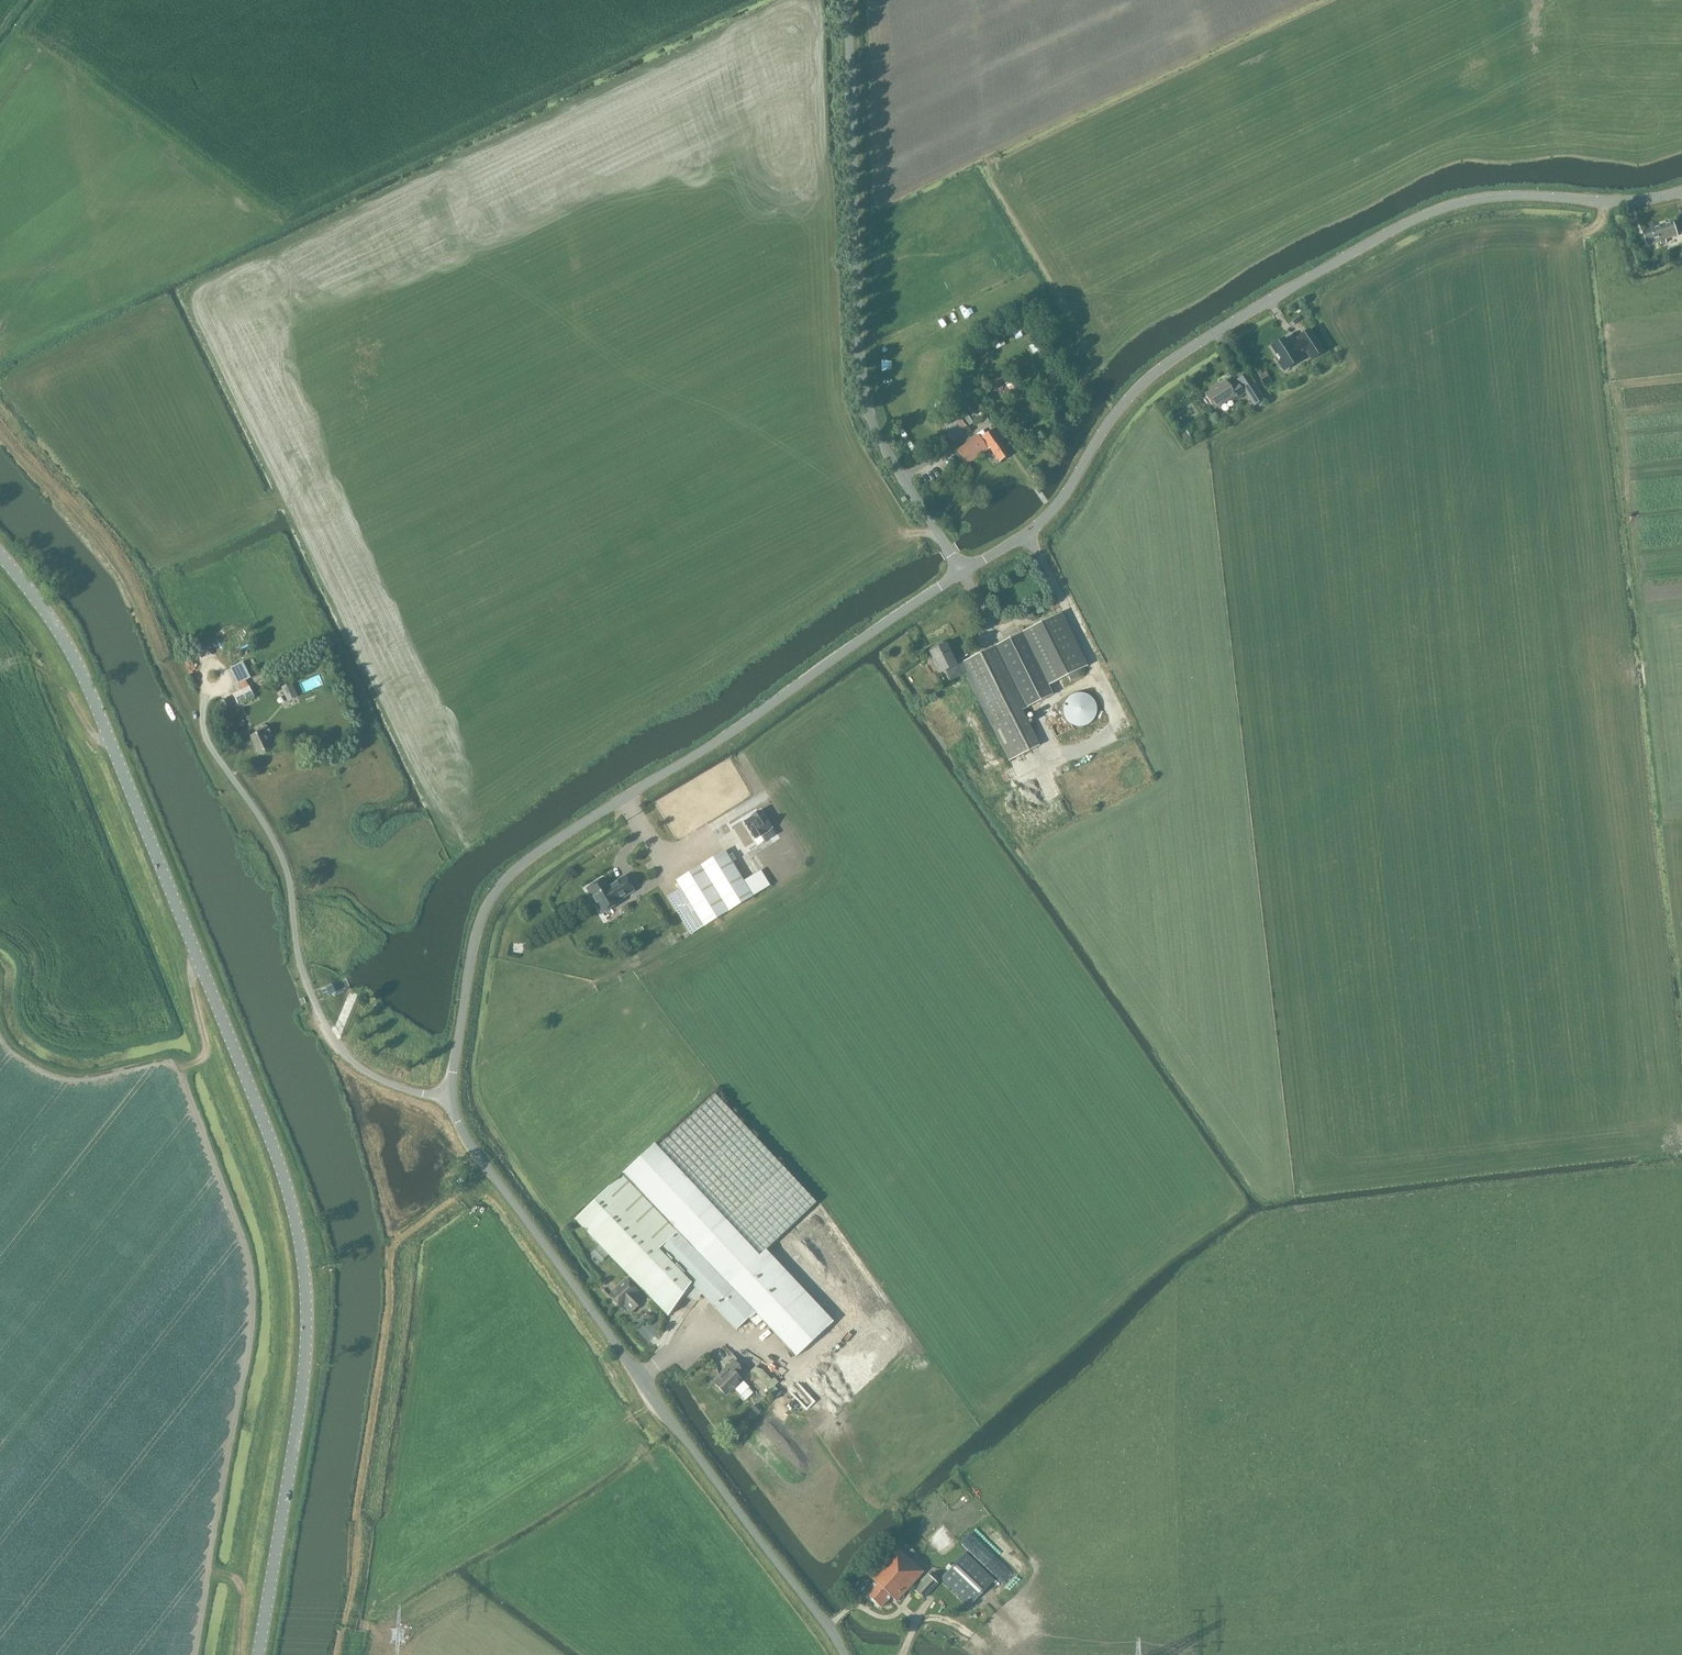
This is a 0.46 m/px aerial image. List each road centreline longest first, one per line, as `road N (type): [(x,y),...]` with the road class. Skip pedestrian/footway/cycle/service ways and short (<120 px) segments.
road 1 (unclassified): [(842,1654),(465,1139),(451,1077),(475,934),(514,870),(738,728),(962,572)]
road 2 (tertiary): [(258,1654),(307,1352),(292,1206),(84,678),(0,552)]
road 3 (unclassified): [(962,572),(1049,516),(1119,409),(1163,367),(1416,219),(1484,199),(1626,201),(1681,191)]
road 4 (unclassified): [(962,572),(879,438),(863,391),(848,0)]
road 5 (track): [(181,1064),(204,1062),(207,1043),(192,988),(199,960)]
road 6 (track): [(29,661),(59,682),(112,747)]

